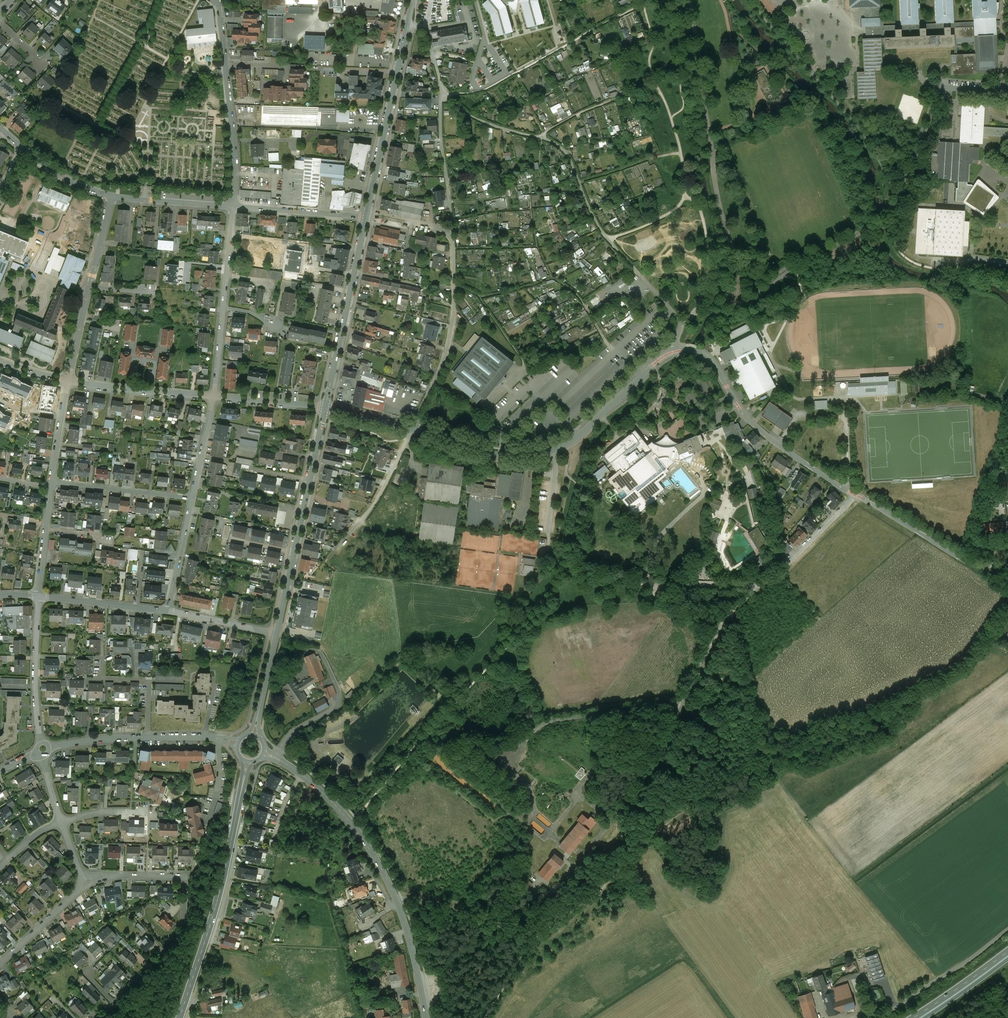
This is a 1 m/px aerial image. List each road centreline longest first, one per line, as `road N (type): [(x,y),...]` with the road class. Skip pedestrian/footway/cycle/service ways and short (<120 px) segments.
road 1 (secondary): [(263,753),(318,788),(377,860),(403,918),(426,1017)]
road 2 (residential): [(412,429),(492,454),(550,452),(675,350)]
road 3 (secondary): [(179,1017),(249,760)]
road 4 (residential): [(89,881),(183,877),(181,938),(103,1017)]
road 5 (residential): [(675,350),(706,358),(751,421),(855,494)]
road 6 (residential): [(452,240),(440,82),(427,29),(407,27)]
road 7 (secondary): [(325,408),(277,633)]
road 8 (residential): [(233,206),(218,0)]
road 9 (residential): [(412,429),(449,337),(452,240)]
road 10 (secondary): [(407,27),(367,218)]
road 11 (secondary): [(367,218),(325,408)]
road 12 (residential): [(239,744),(148,737),(50,748)]
road 13 (unclassified): [(855,494),(968,563),(1007,567)]
road 14 (unclassified): [(1007,928),(880,1017)]
road 15 (residential): [(68,381),(214,396)]
road 16 (residential): [(41,742),(38,596)]
road 17 (residential): [(855,494),(749,594)]
road 18 (residential): [(51,481),(191,499)]
road 19 (residential): [(233,206),(367,218)]
road 20 (residential): [(169,611),(38,596)]
road 21 (residential): [(350,534),(376,503),(412,429)]
road 22 (residential): [(89,881),(0,964)]
road 23 (residential): [(113,196),(233,206)]
road 24 (trunk): [(1007,949),(909,1017)]

